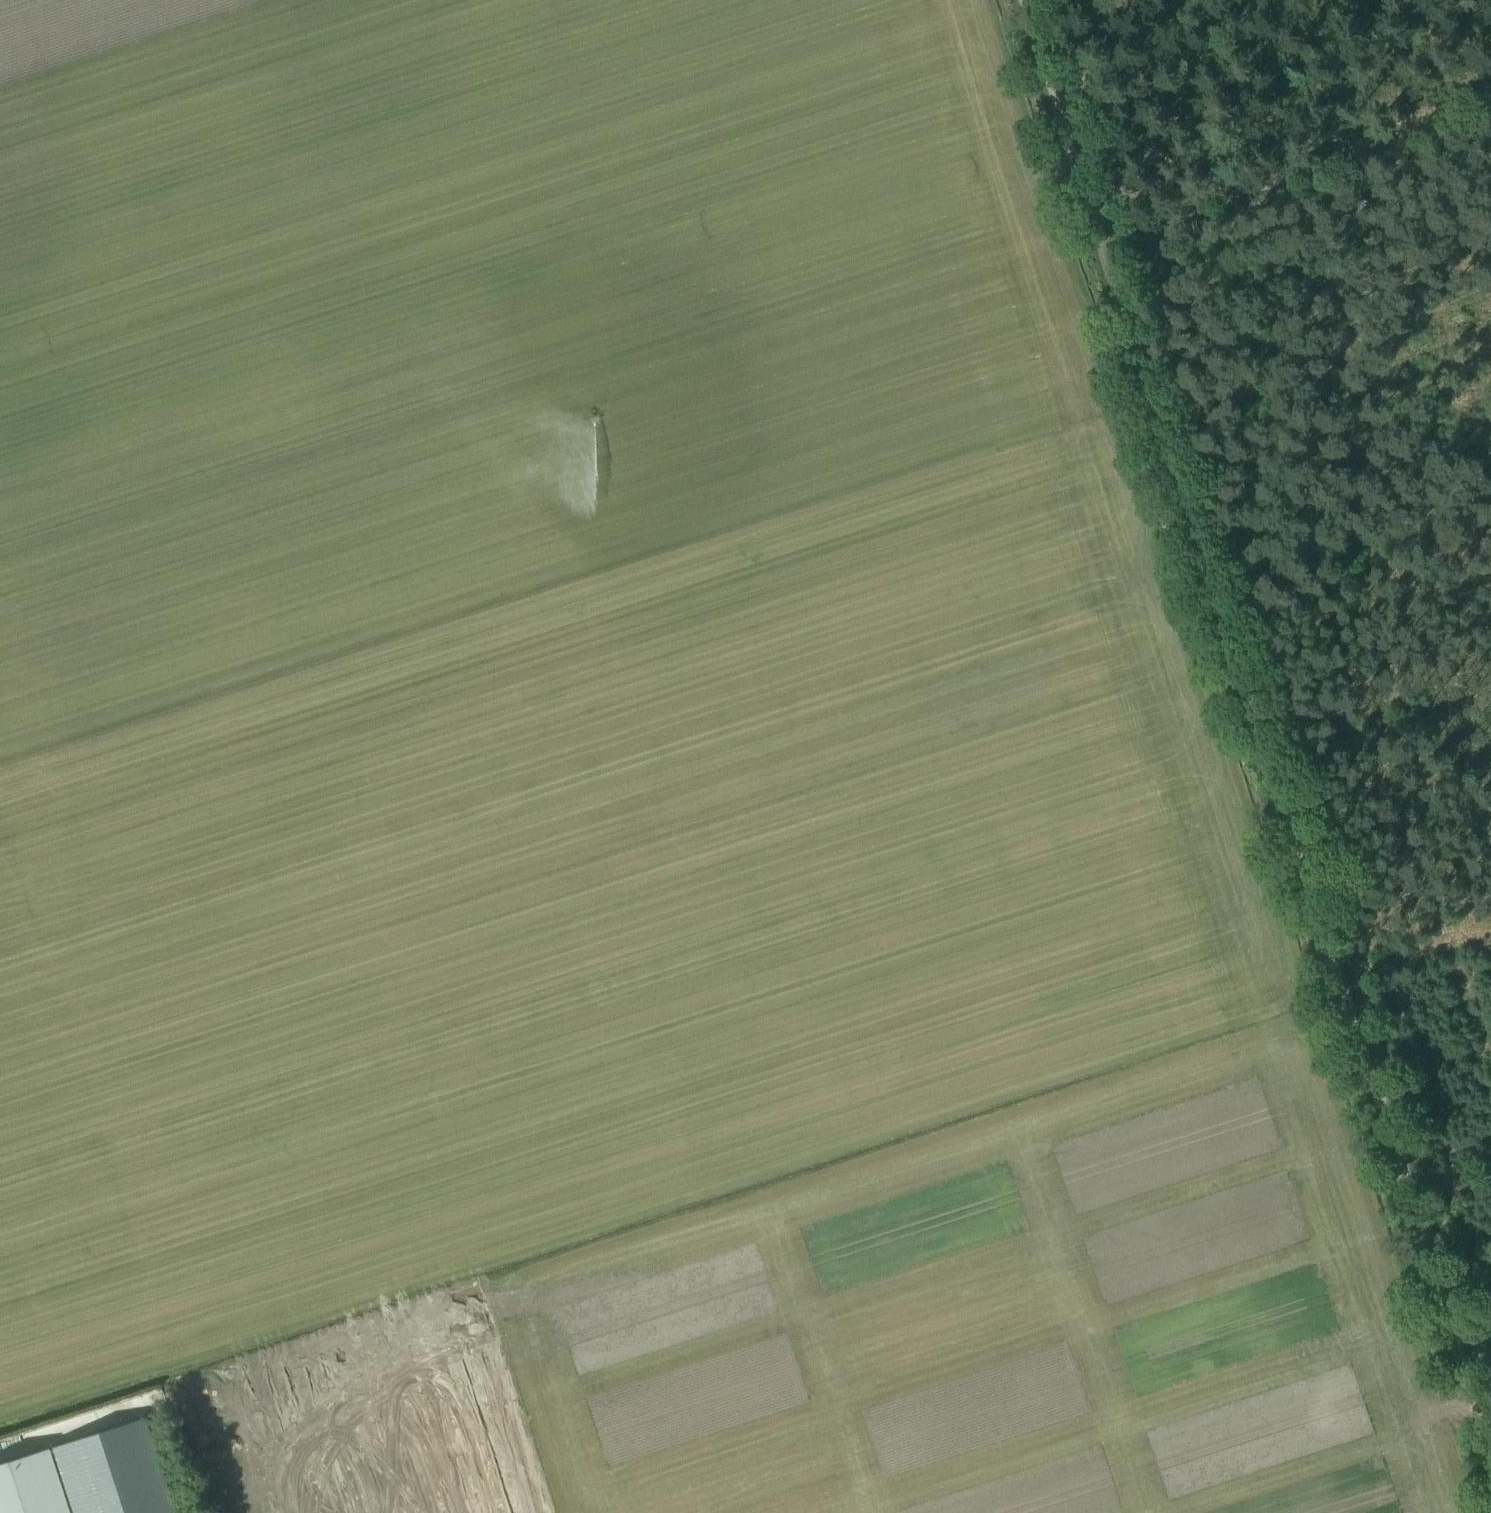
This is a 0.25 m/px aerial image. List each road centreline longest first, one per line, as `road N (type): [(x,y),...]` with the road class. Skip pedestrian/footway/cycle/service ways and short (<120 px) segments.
road 1 (track): [(1112,237),(1468,1353)]
road 2 (track): [(1238,194),(1490,103)]
road 3 (track): [(1036,0),(1112,237)]
road 4 (track): [(1112,237),(1238,194)]

